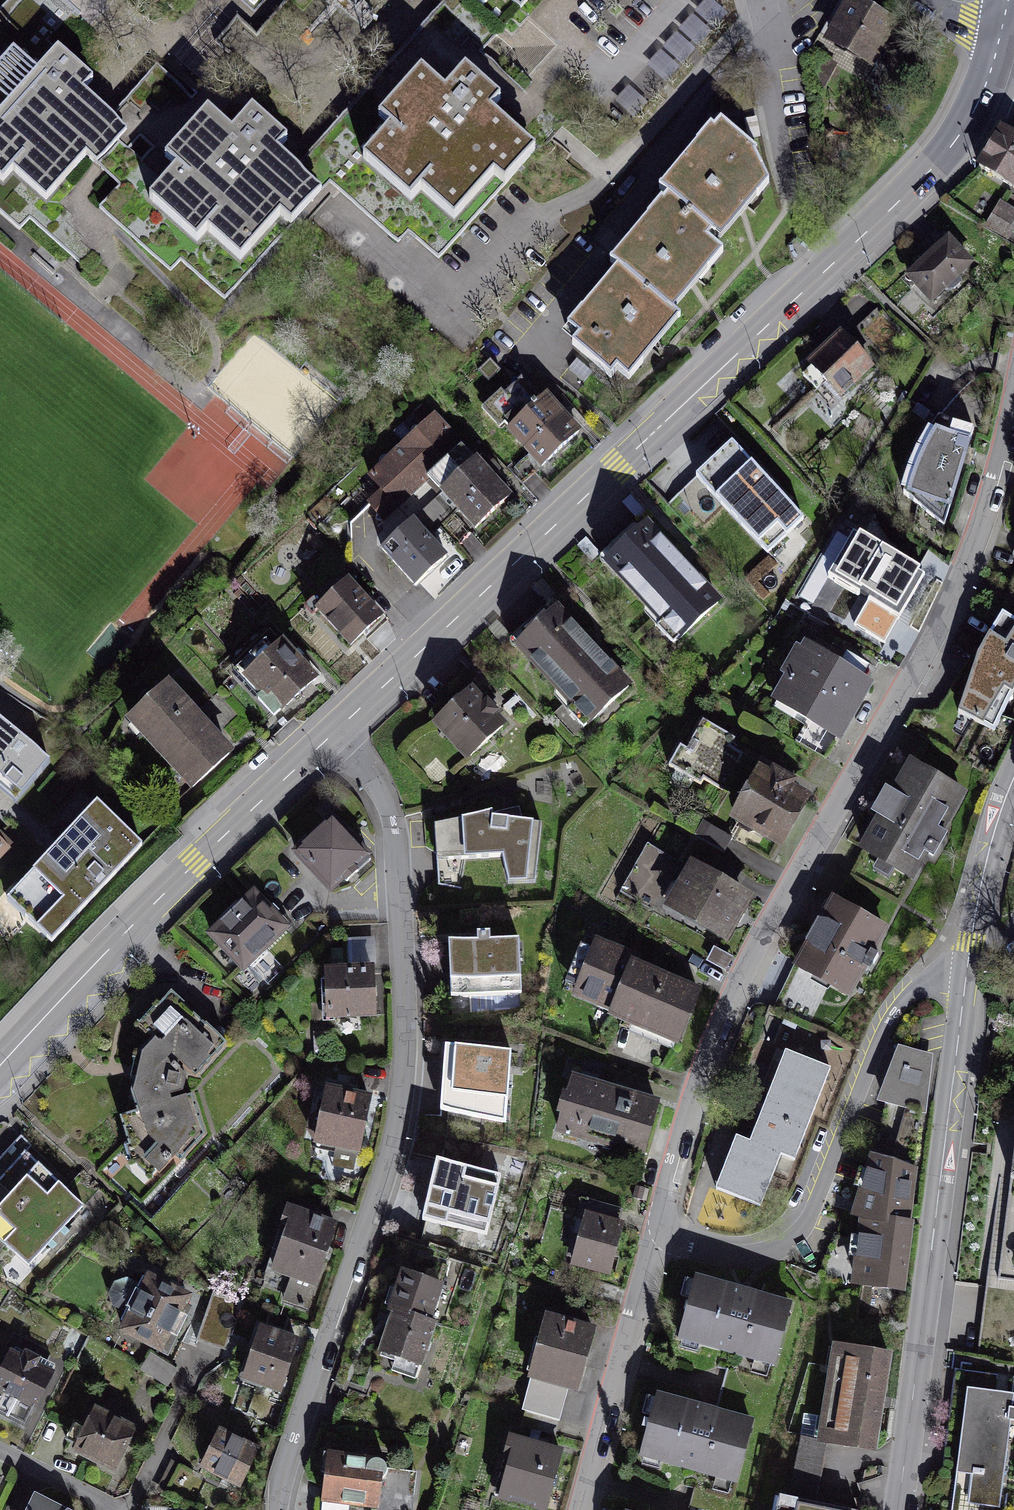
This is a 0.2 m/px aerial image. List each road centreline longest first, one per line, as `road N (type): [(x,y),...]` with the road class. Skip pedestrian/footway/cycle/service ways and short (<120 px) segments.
road 1 (secondary): [(337,733),(927,173),(974,115),(987,83)]
road 2 (residential): [(671,1233),(669,1192),(747,969),(972,552),(1013,408)]
road 3 (residential): [(337,733),(390,806),(401,866),(404,1092),(391,1156),(277,1509)]
road 4 (residential): [(899,1509),(964,985)]
road 5 (secondary): [(0,1066),(337,733)]
road 6 (residential): [(964,985),(932,983),(906,1002),(878,1042),(818,1197),(792,1241),(726,1258),(688,1248),(671,1233)]
road 7 (residential): [(581,1509),(658,1245),(671,1233)]
road 8 (residential): [(761,0),(784,175)]
road 9 (residential): [(973,933),(1013,778)]
road 10 (residential): [(124,1509),(194,1377)]
road 11 (residential): [(0,1450),(111,1509)]

